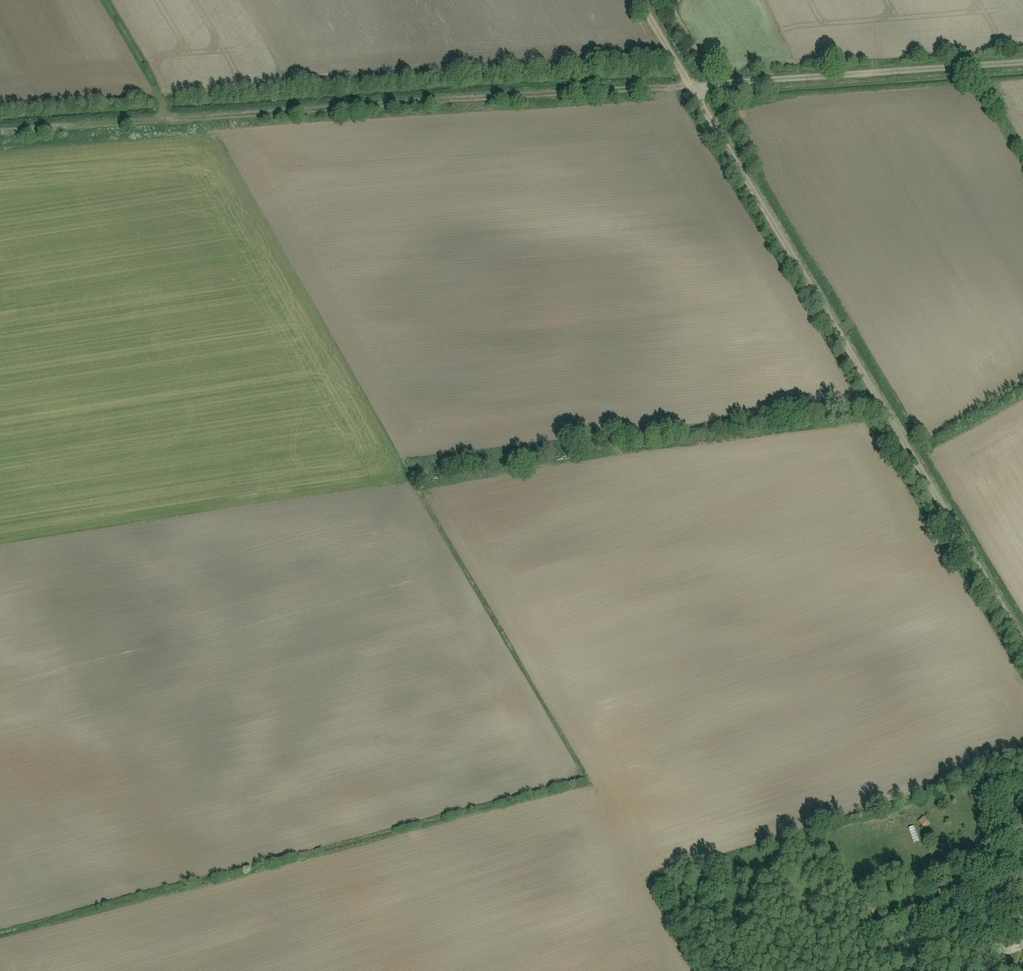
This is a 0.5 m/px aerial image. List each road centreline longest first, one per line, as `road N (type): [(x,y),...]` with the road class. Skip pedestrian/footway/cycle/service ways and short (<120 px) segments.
road 1 (track): [(1022,62),(0,133)]
road 2 (residential): [(1022,629),(639,0)]

